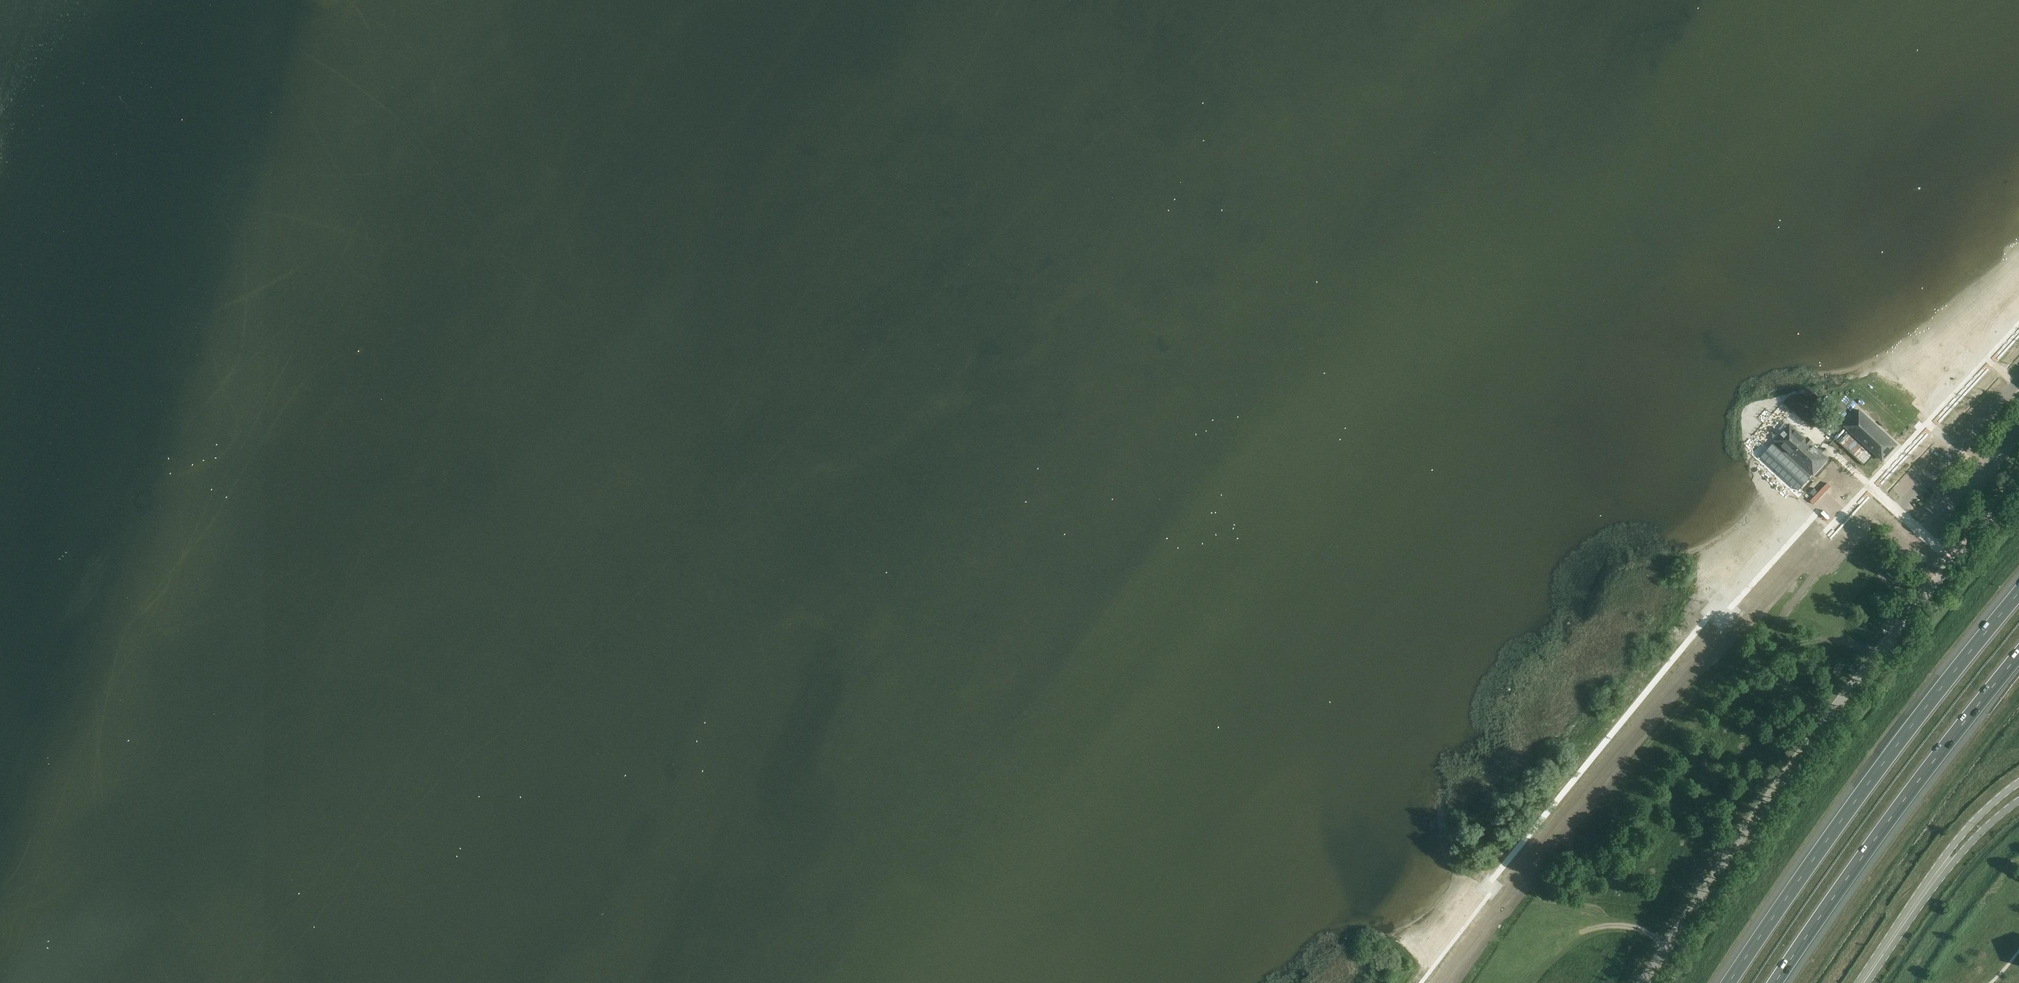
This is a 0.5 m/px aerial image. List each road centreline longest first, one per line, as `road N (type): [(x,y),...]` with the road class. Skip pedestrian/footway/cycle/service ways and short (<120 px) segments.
road 1 (motorway): [(2018,595),(1776,899),(1722,982)]
road 2 (motorway): [(1781,982),(2018,654)]
road 3 (secondary): [(2018,783),(1967,828),(1924,893)]
road 4 (secondary): [(1924,893),(2018,801)]

